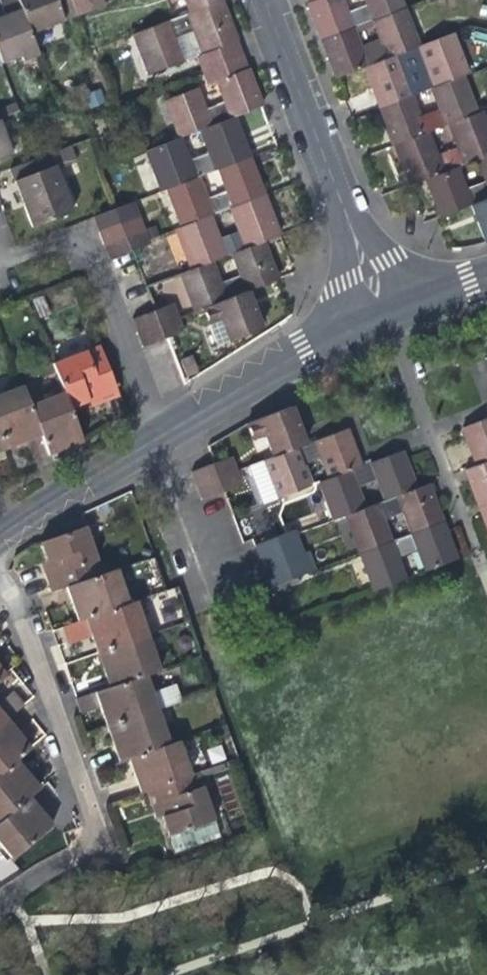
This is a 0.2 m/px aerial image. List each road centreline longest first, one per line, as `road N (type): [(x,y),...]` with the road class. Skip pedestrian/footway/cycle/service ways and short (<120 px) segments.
road 1 (residential): [(376,321),(91,460),(0,519)]
road 2 (residential): [(255,0),(376,321)]

